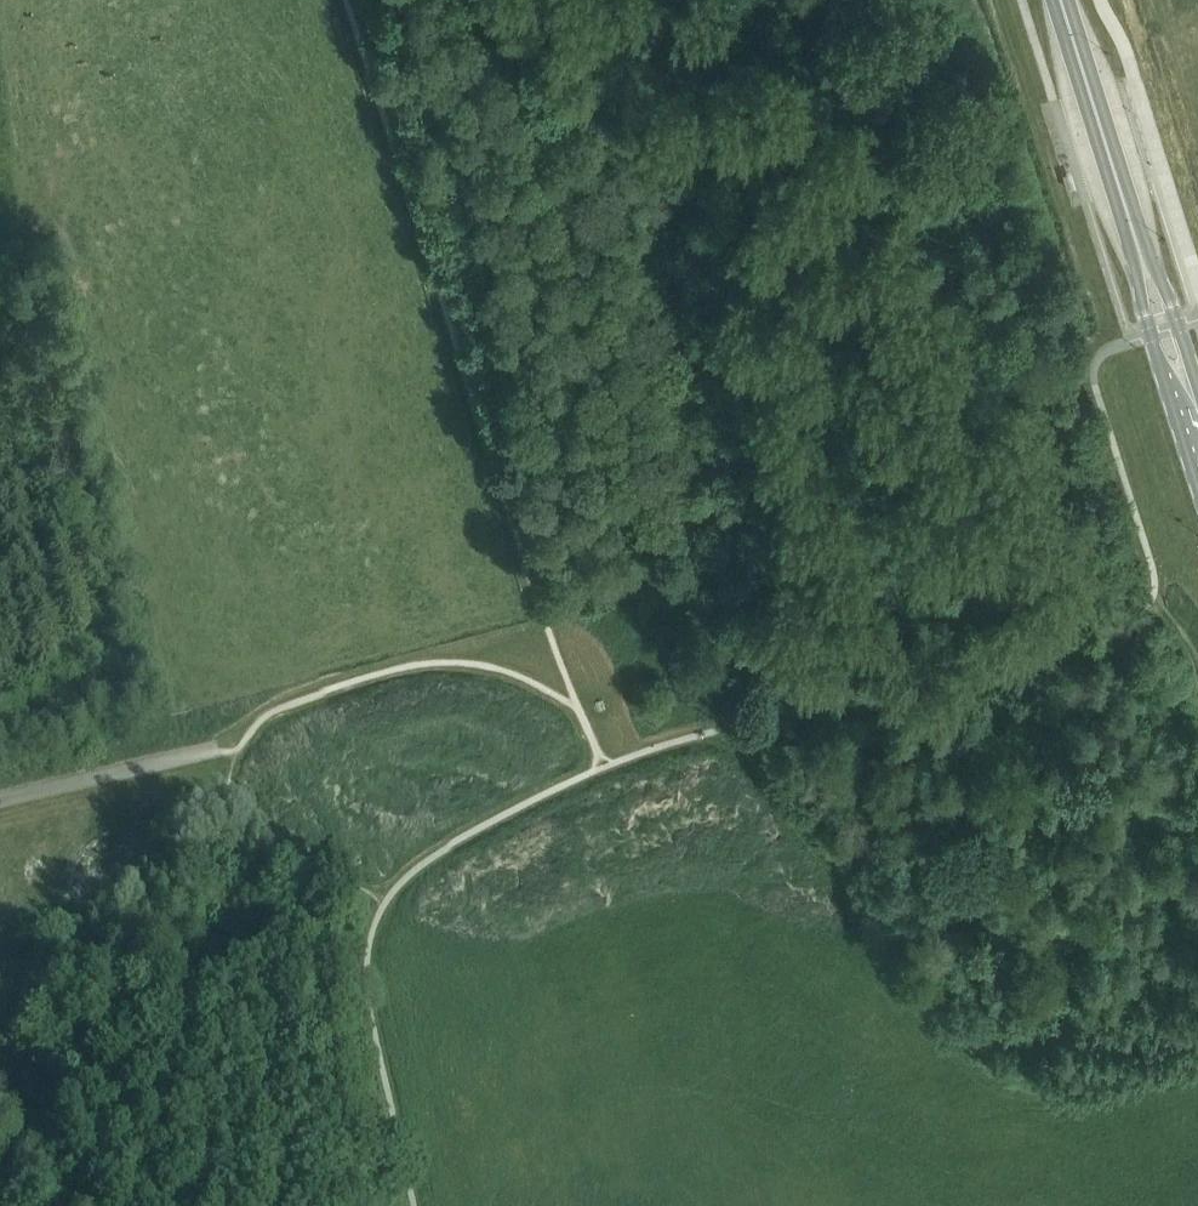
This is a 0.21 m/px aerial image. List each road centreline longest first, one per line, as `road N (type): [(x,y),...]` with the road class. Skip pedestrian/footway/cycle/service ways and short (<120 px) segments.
road 1 (secondary): [(1126,207),(1060,0)]
road 2 (secondary): [(1190,404),(1189,354),(1171,297),(1126,207)]
road 3 (secondary): [(1126,207),(1153,335),(1190,404)]

